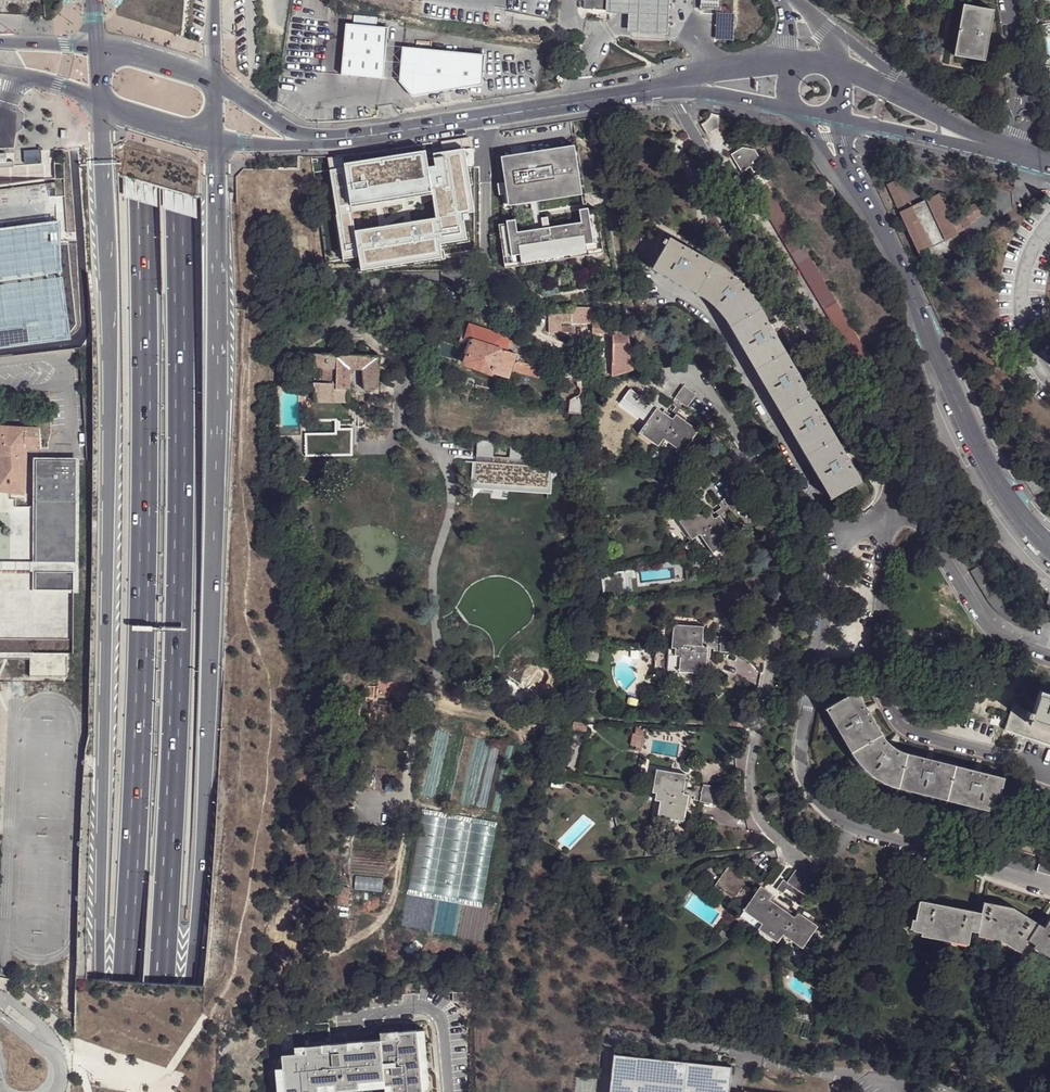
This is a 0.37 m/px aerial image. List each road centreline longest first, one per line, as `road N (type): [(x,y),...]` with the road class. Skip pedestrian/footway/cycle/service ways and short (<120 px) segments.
road 1 (motorway): [(160,1086),(175,763),(181,217),(168,0)]
road 2 (motorway): [(129,0),(143,203),(143,484),(118,1079)]
road 3 (motorway): [(101,103),(110,409),(101,981),(118,1079)]
road 4 (motorway): [(160,1086),(189,986),(202,855),(218,388),(216,138)]
road 5 (residential): [(821,871),(806,868),(771,834),(752,798),(781,608),(781,532),(765,478),(704,379)]
road 6 (residential): [(678,88),(680,108),(911,500)]
road 7 (tertiary): [(1049,548),(1005,494),(853,188)]
road 8 (track): [(430,672),(404,796),(394,898),(376,927),(349,946),(320,955),(275,938)]
road 9 (residential): [(883,520),(879,681),(898,723),(1049,774)]
road 10 (tertiary): [(325,142),(678,88)]
road 11 (residential): [(842,538),(712,325),(657,288)]
road 12 (residential): [(853,826),(817,799),(801,757),(842,538)]
road 13 (residential): [(911,500),(982,621),(1005,641),(1049,656)]
road 14 (residential): [(1049,888),(853,826)]
road 15 (tertiary): [(992,146),(842,69)]
road 16 (tertiary): [(835,119),(992,146)]
road 17 (tertiary): [(325,142),(295,133),(212,80)]
road 18 (tertiary): [(678,88),(796,111)]

